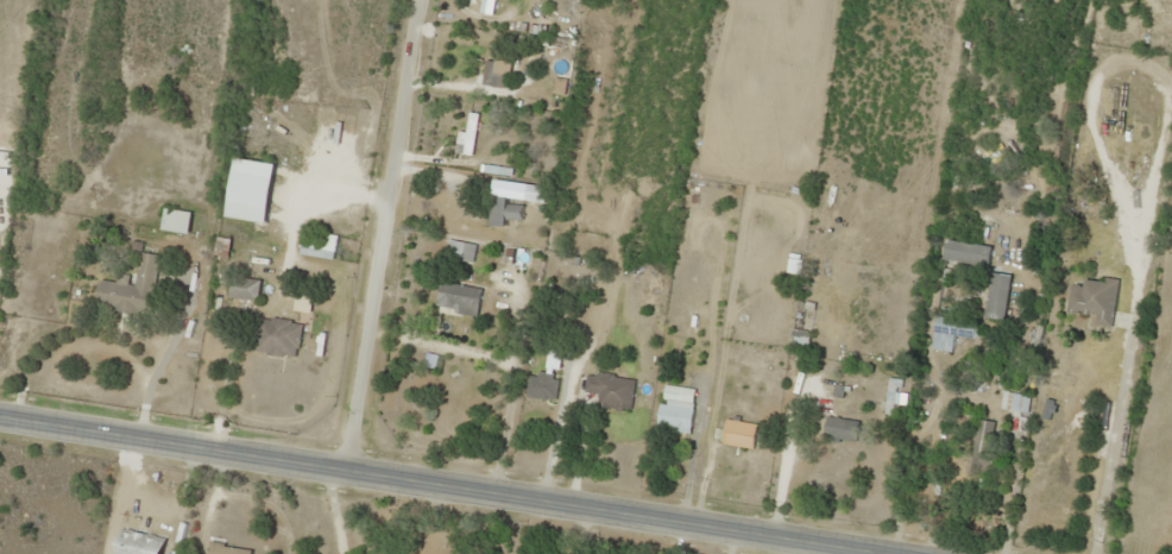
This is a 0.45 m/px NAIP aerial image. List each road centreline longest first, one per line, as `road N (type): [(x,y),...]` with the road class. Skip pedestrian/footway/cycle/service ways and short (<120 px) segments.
road 1 (secondary): [(907,553),(0,416)]
road 2 (residential): [(344,470),(414,0)]

